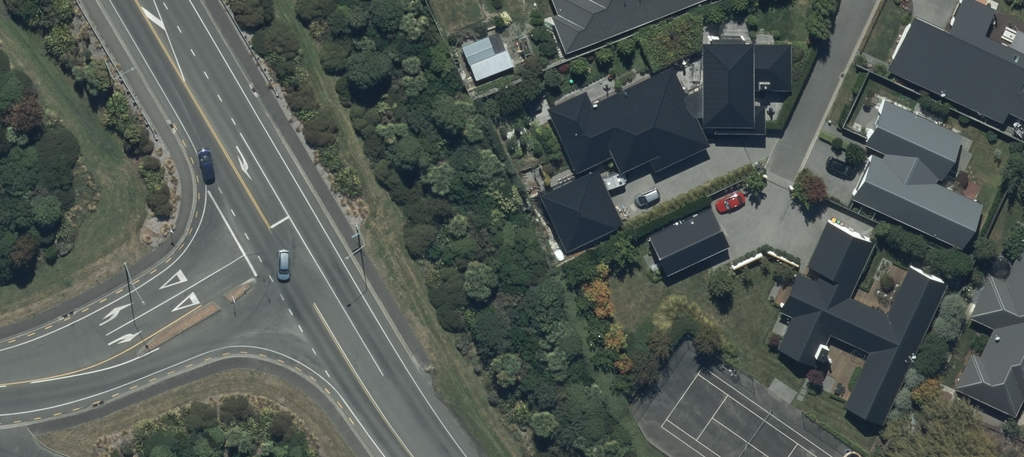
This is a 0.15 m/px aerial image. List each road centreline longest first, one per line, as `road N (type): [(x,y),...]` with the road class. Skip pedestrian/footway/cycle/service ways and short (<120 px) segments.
road 1 (tertiary): [(322,273),(140,366),(79,386),(26,381)]
road 2 (tertiary): [(26,381),(65,350),(292,222)]
road 3 (secondary): [(292,222),(159,0)]
road 4 (residential): [(757,222),(862,0)]
road 5 (secondary): [(434,456),(322,273)]

